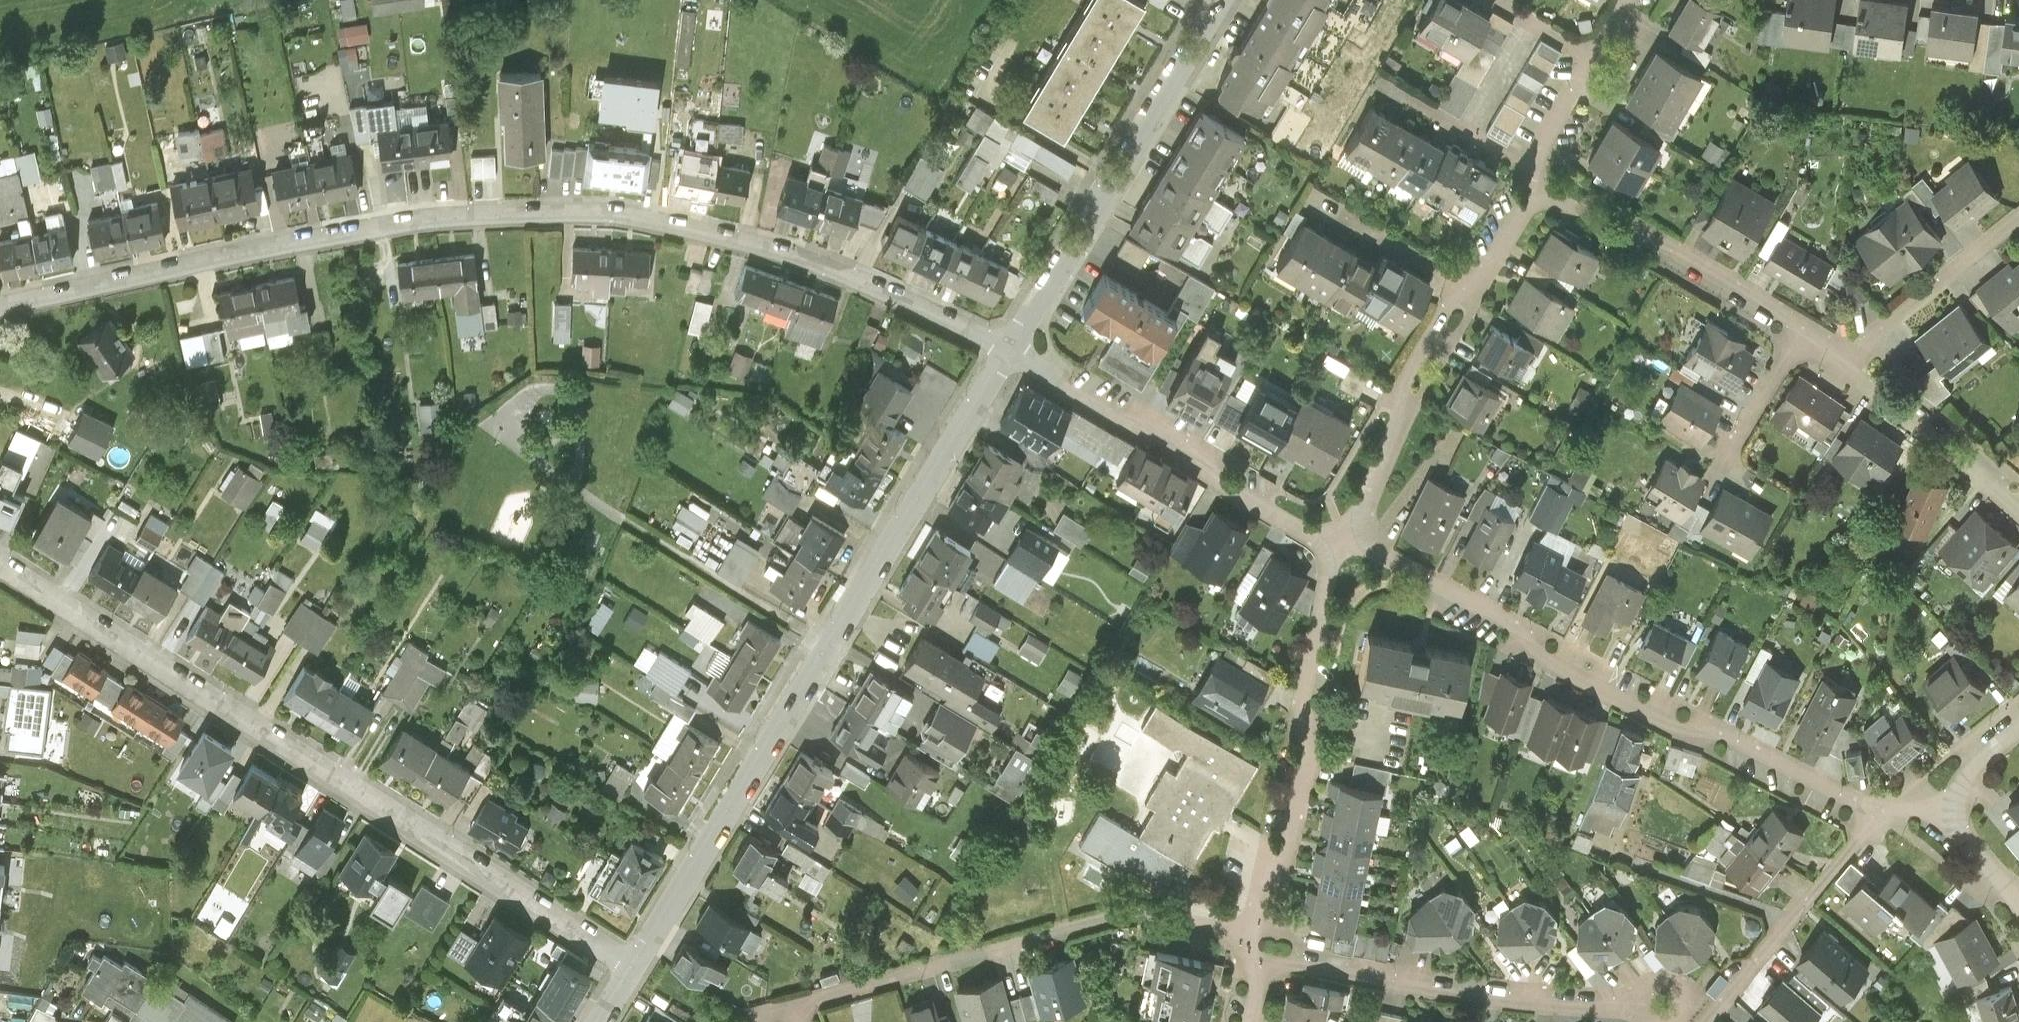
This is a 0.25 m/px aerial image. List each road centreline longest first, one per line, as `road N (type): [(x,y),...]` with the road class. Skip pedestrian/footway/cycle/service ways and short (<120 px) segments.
road 1 (residential): [(1007,348),(804,259),(653,221),(584,215),(424,222),(0,308)]
road 2 (residential): [(633,964),(0,565)]
road 3 (residential): [(633,964),(1007,348)]
road 4 (residential): [(1338,540),(1661,720),(1876,809)]
road 5 (residential): [(797,1007),(1126,910),(1224,931),(1254,958)]
road 6 (residential): [(1254,958),(1711,1010)]
road 7 (residential): [(1254,958),(1338,540)]
road 8 (residential): [(1007,348),(1219,0)]
road 9 (residential): [(1007,348),(1338,540)]
road 10 (residential): [(1802,326),(1650,237),(1525,185)]
road 11 (residential): [(1467,287),(1338,540)]
road 12 (residential): [(1876,809),(1711,1010)]
road 13 (residential): [(2018,509),(1847,360)]
road 14 (residential): [(1847,360),(2018,214)]
road 15 (residential): [(1802,326),(1715,475)]
road 16 (residential): [(1467,287),(1342,217)]
road 17 (residential): [(1596,59),(1535,166)]

